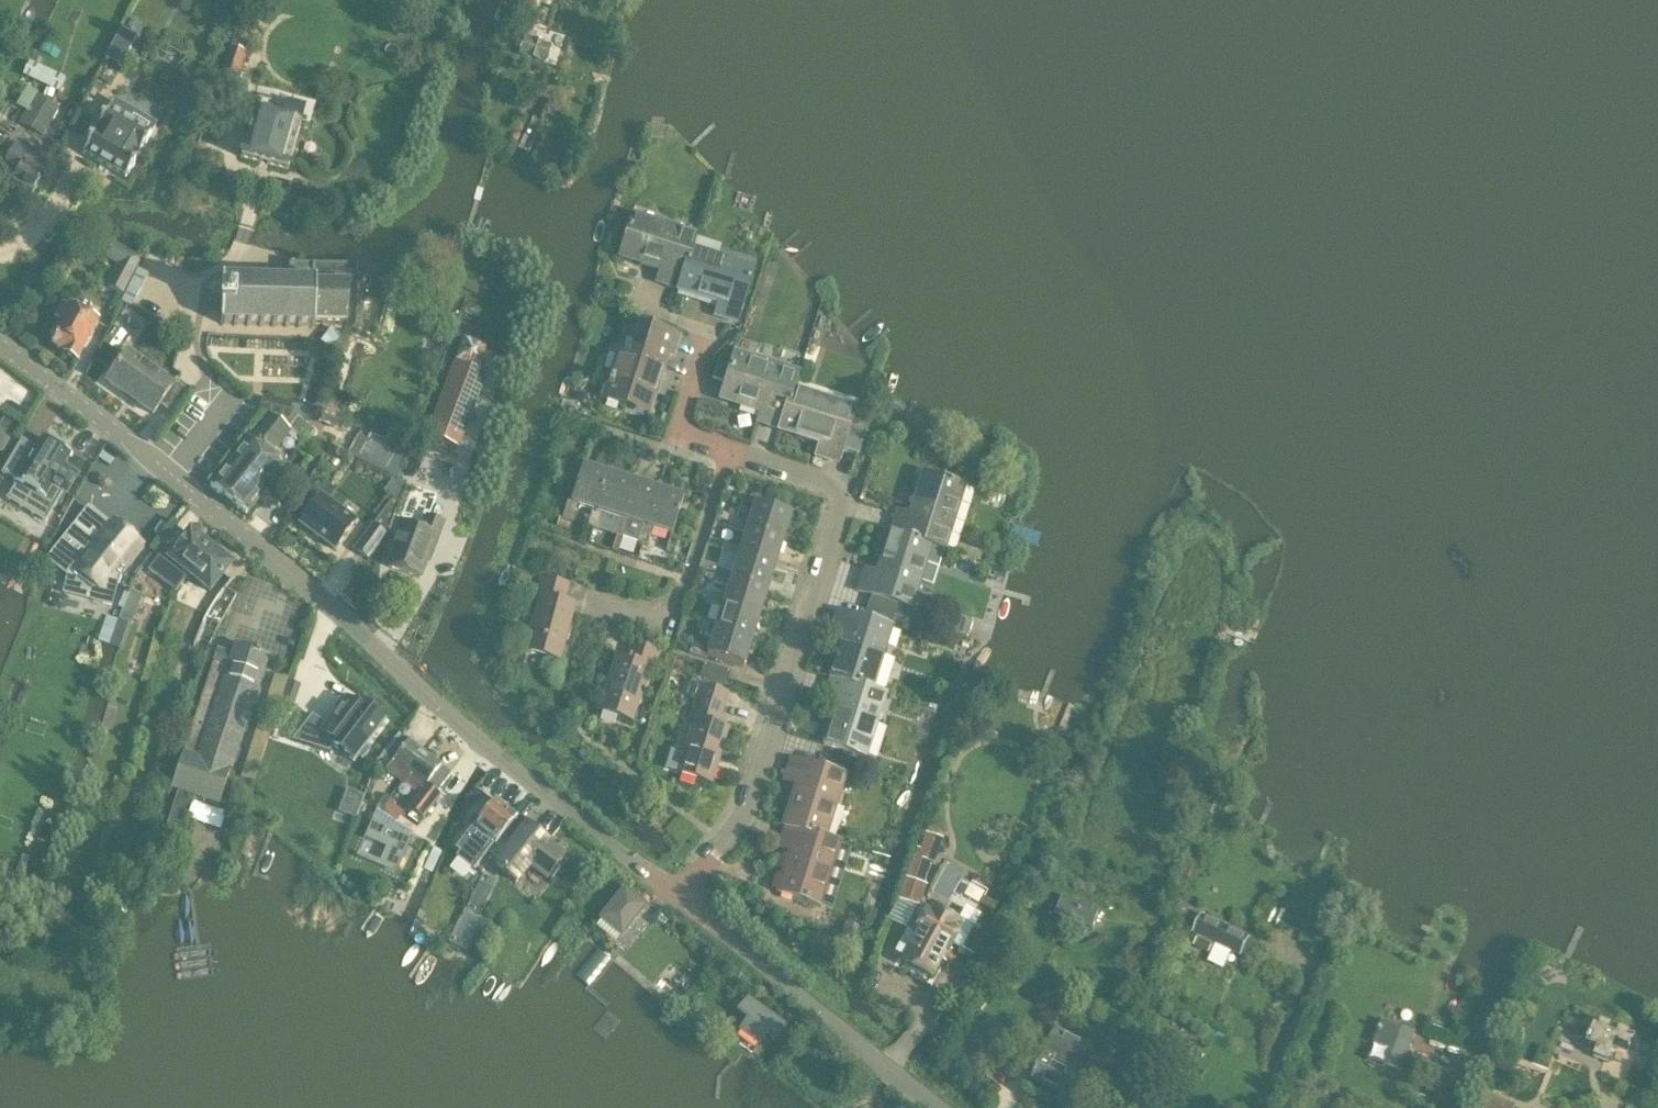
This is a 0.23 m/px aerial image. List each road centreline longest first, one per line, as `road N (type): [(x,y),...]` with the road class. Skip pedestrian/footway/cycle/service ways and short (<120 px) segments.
road 1 (tertiary): [(675,894),(0,342)]
road 2 (residential): [(675,894),(744,814),(844,492),(729,456)]
road 3 (tertiary): [(941,1107),(675,894)]
road 4 (residential): [(588,598),(666,618),(681,603),(729,456)]
road 5 (residential): [(729,456),(684,432),(708,331),(646,307)]

